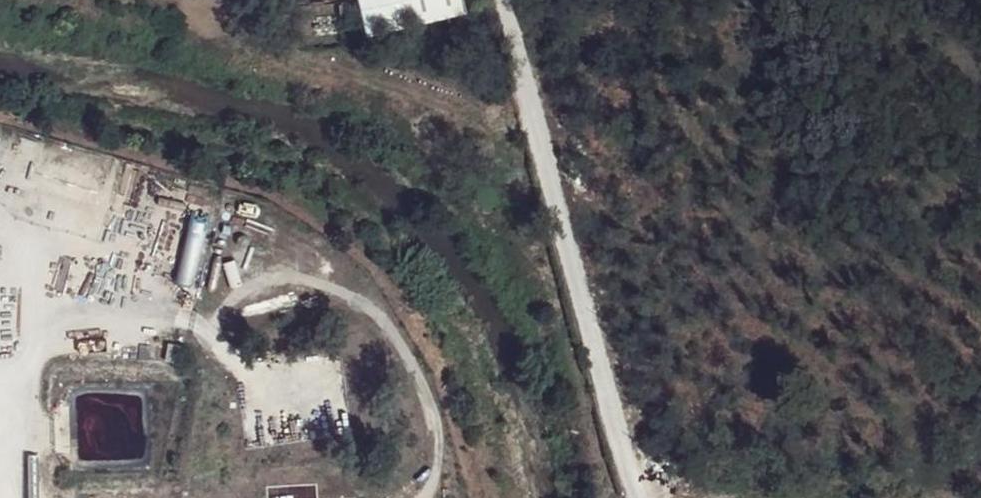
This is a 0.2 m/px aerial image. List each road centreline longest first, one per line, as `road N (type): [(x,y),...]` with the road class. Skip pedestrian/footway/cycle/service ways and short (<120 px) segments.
road 1 (unclassified): [(508,0),(607,398),(643,497)]

